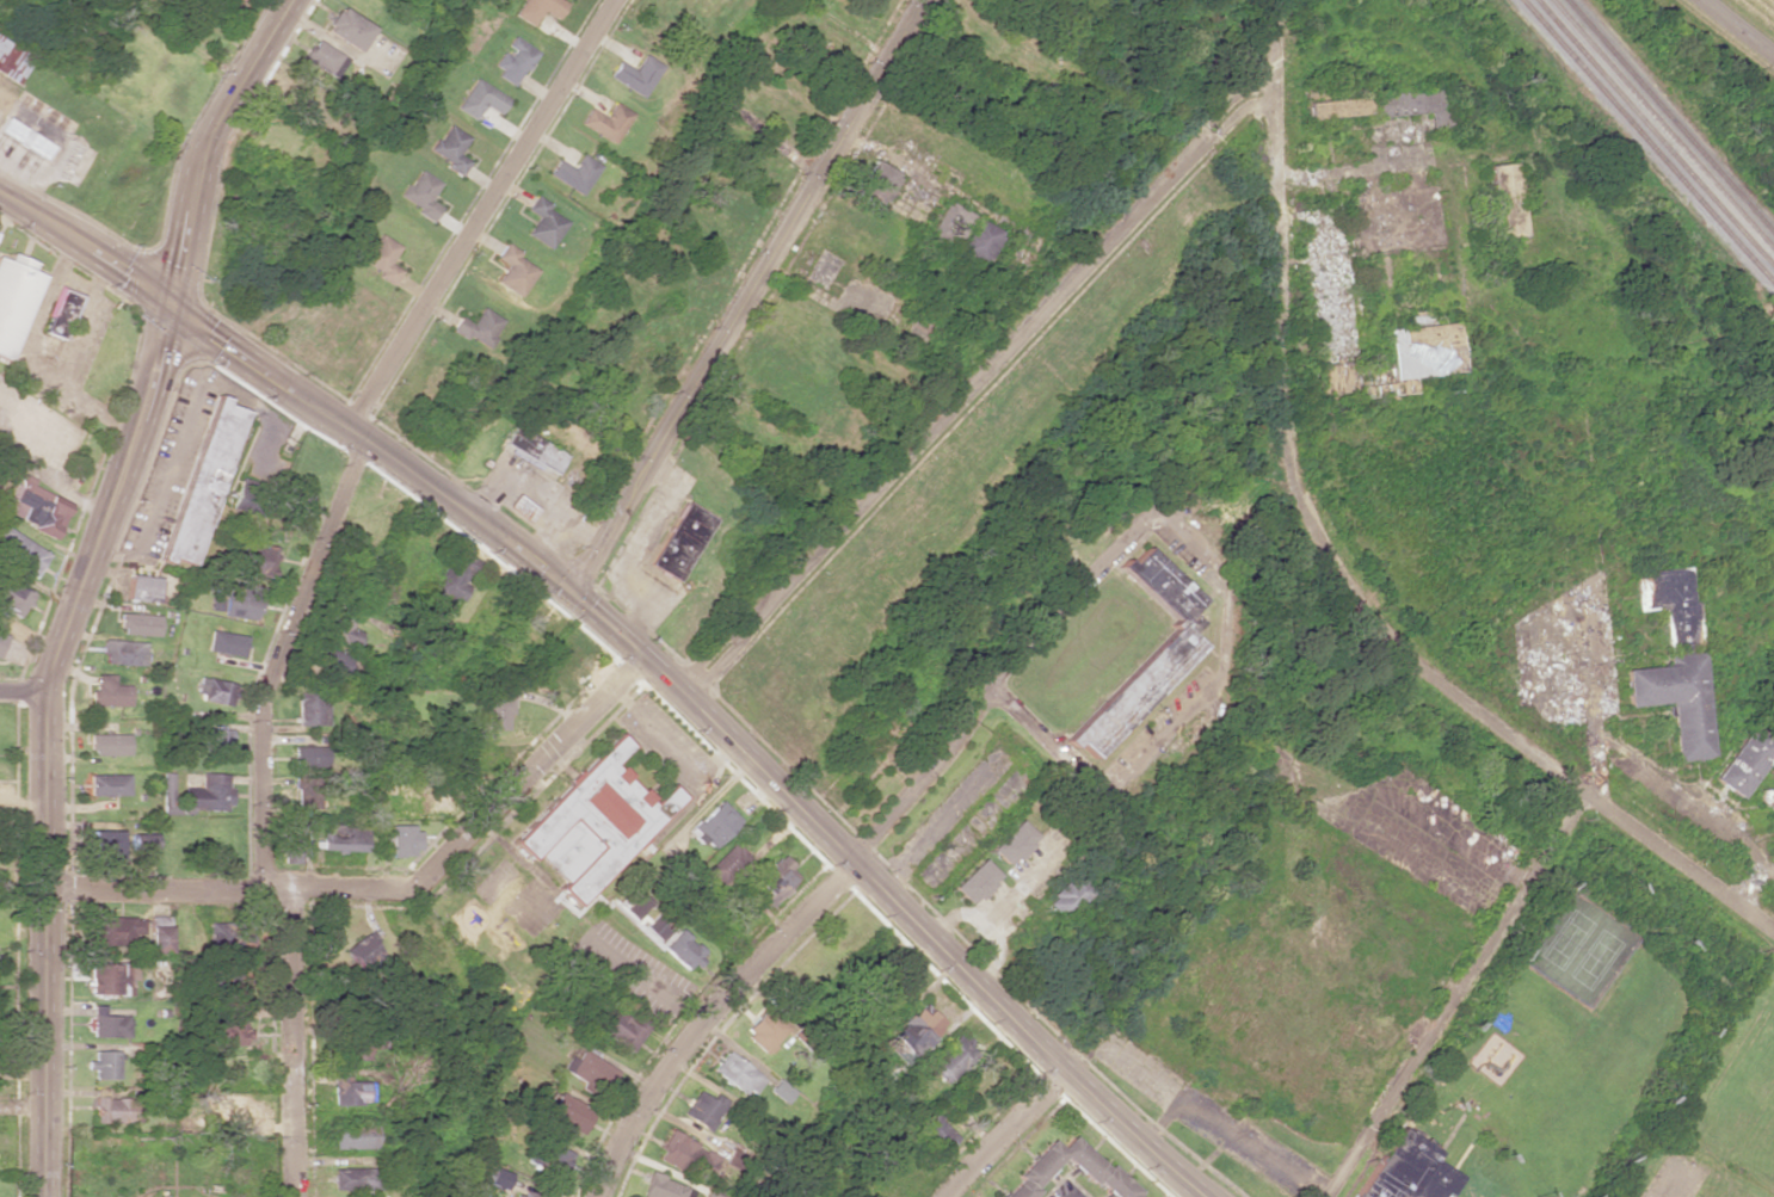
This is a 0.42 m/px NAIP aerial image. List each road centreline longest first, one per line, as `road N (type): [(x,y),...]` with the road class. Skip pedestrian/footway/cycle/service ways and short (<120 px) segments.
road 1 (secondary): [(0,195),(345,424),(577,596),(1144,1144),(1208,1196)]
road 2 (residential): [(1773,935),(1417,671),(1332,566),(1289,485),(1274,391),(1281,0)]
road 3 (tertiary): [(167,306),(51,693),(43,1196)]
road 4 (residential): [(1280,85),(1240,95),(1214,121),(677,690)]
road 5 (tertiary): [(577,596),(923,0)]
road 6 (residential): [(643,659),(420,884),(50,891)]
road 7 (residential): [(1211,566),(1152,512),(1066,600),(850,863)]
road 8 (residential): [(978,985),(994,961),(991,913),(1065,822),(1140,763),(1215,681),(1224,592),(1211,566)]
road 9 (residential): [(345,424),(612,0)]
road 10 (residential): [(1326,1196),(1583,795)]
road 11 (residential): [(363,437),(260,710),(265,889)]
road 12 (residential): [(850,863),(653,1097),(597,1196)]
road 13 (tertiary): [(167,306),(208,140),(292,0)]
road 14 (residential): [(291,888),(295,1196)]
road 15 (residential): [(825,167),(600,18)]
road 16 (residential): [(1068,1069),(946,1196)]

